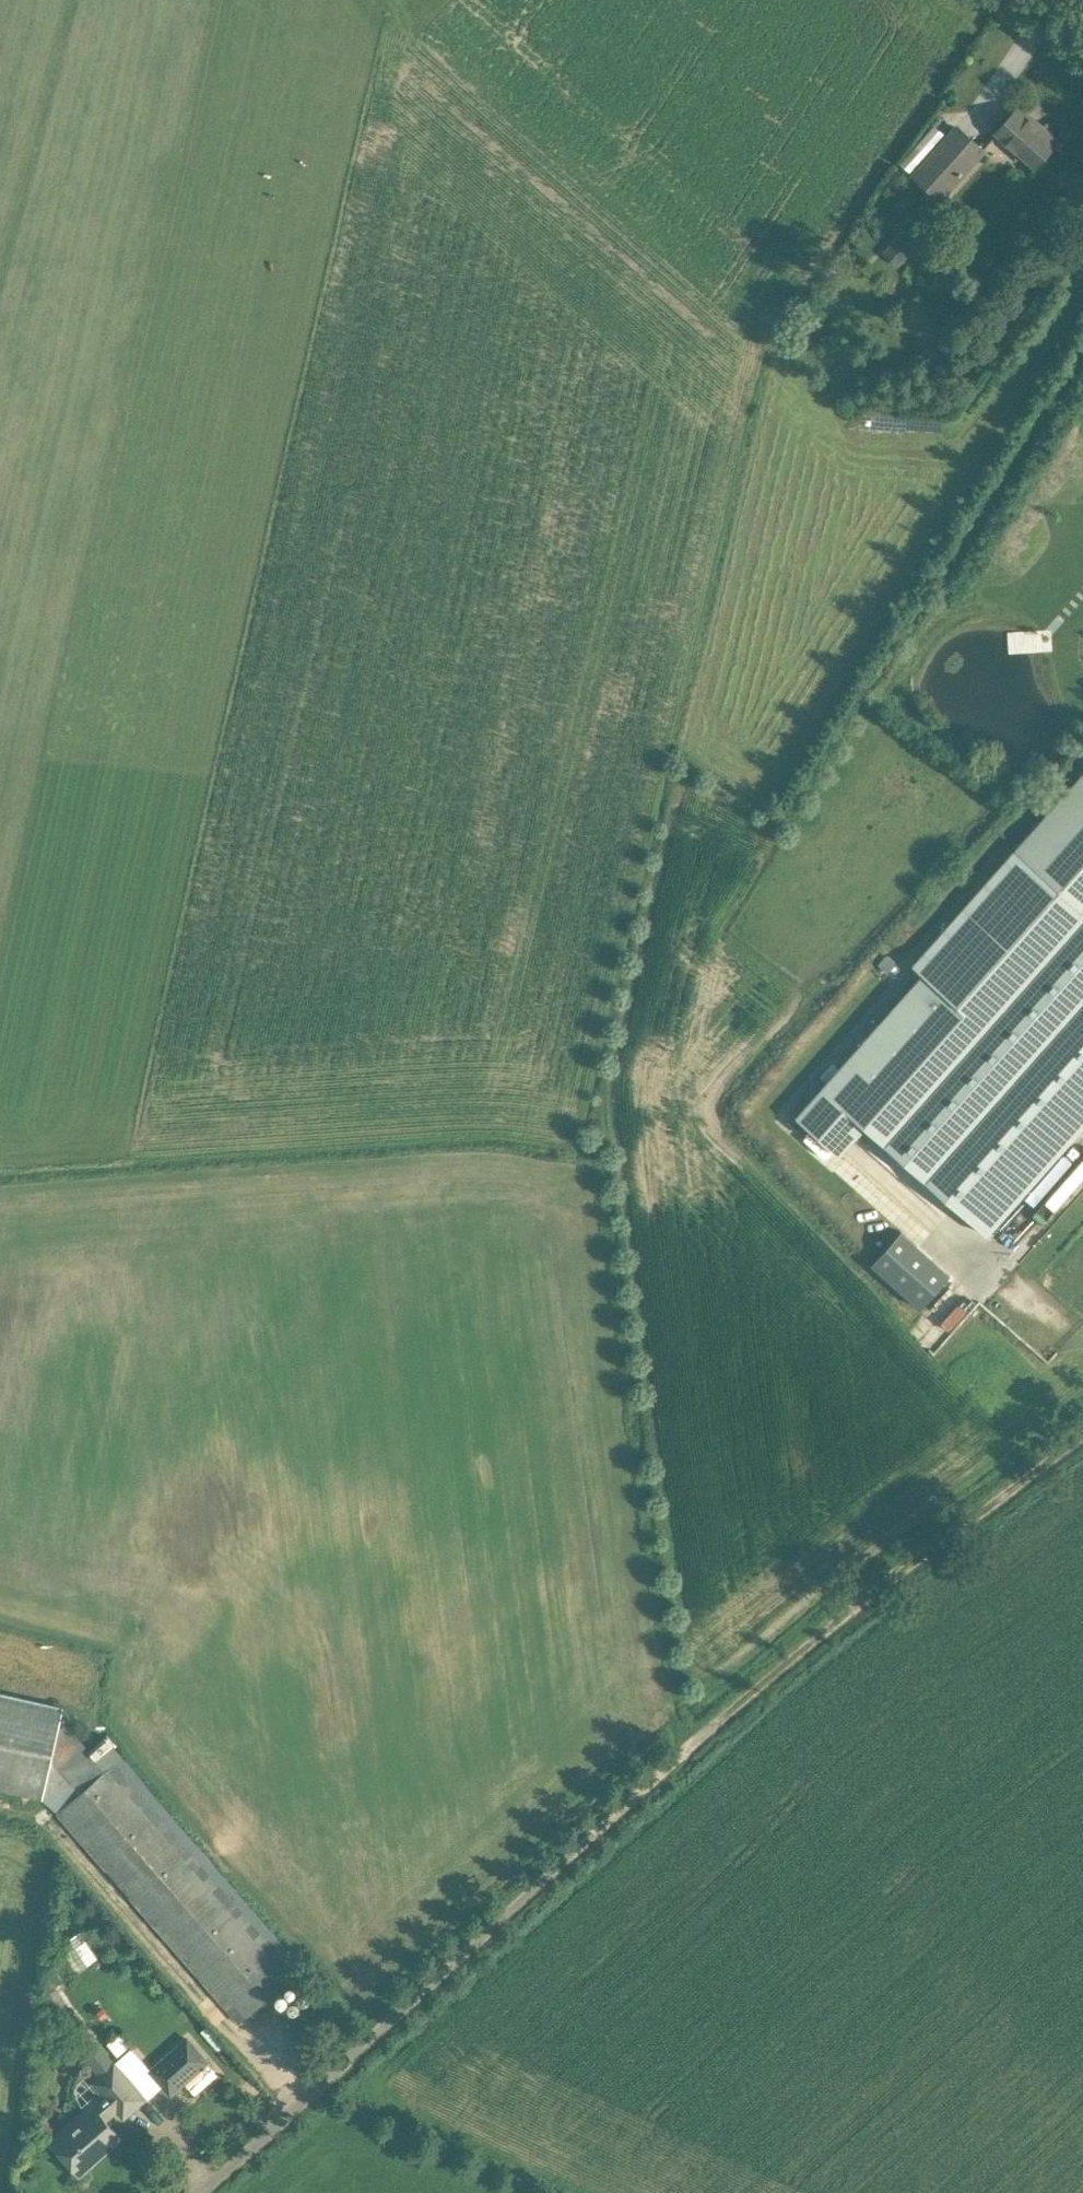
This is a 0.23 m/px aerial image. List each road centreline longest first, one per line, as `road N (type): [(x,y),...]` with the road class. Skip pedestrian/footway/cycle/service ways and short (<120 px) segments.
road 1 (unclassified): [(187,2192),(696,1742)]
road 2 (track): [(1082,1434),(696,1742)]

